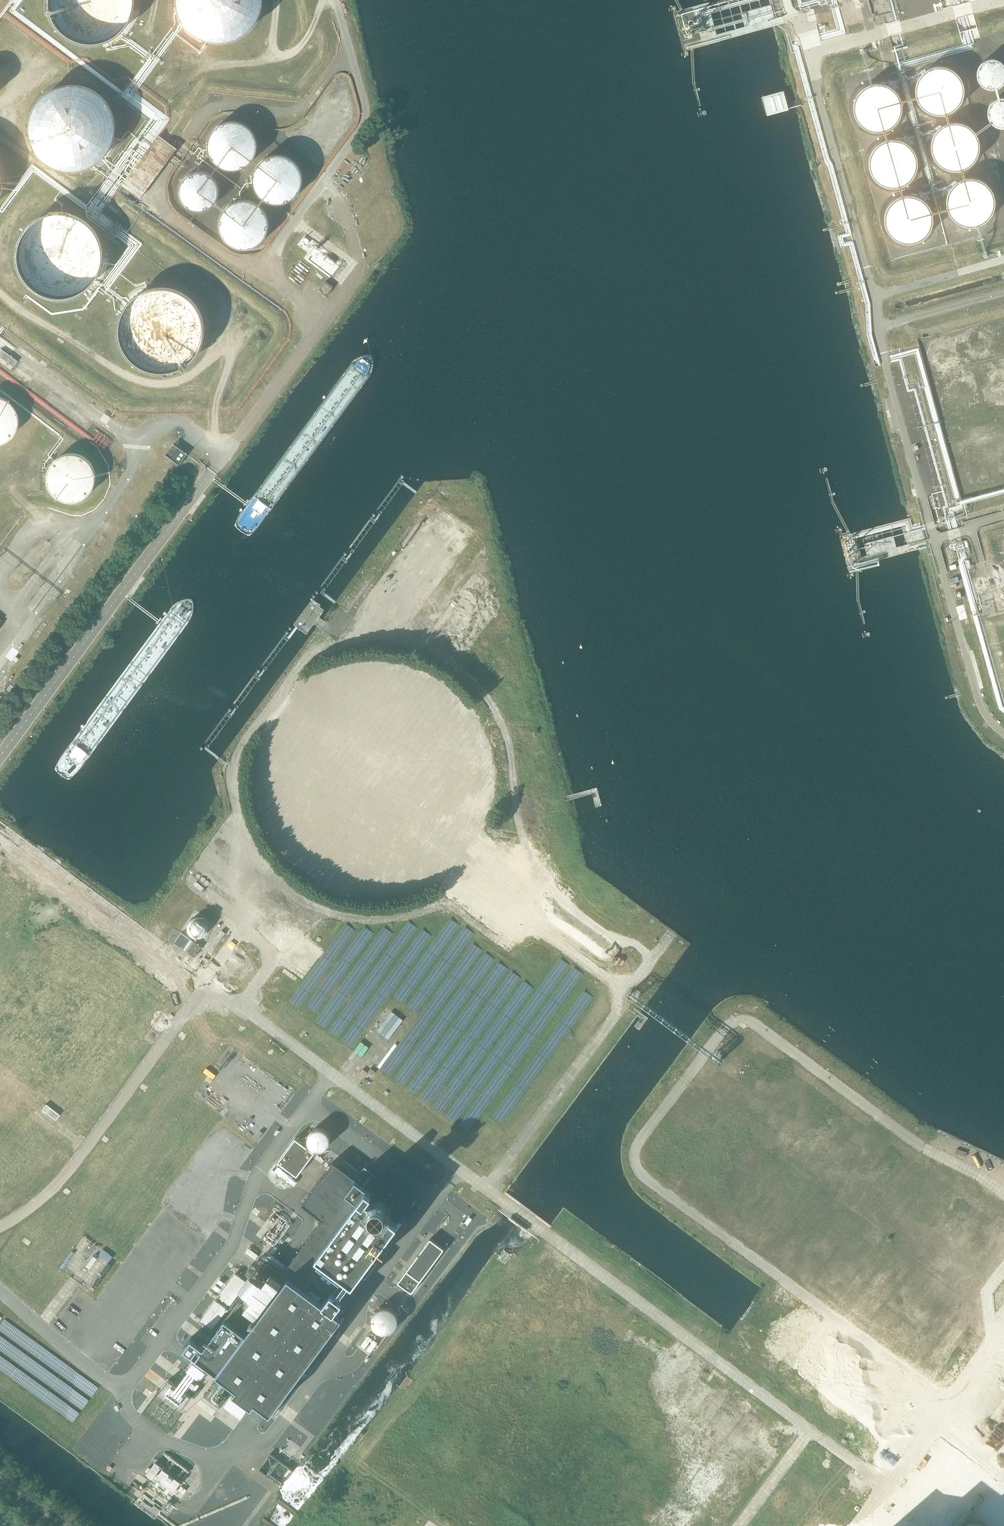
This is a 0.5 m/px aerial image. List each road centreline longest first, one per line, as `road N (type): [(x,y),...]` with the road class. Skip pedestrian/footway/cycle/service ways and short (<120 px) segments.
road 1 (unclassified): [(0,756),(211,472)]

